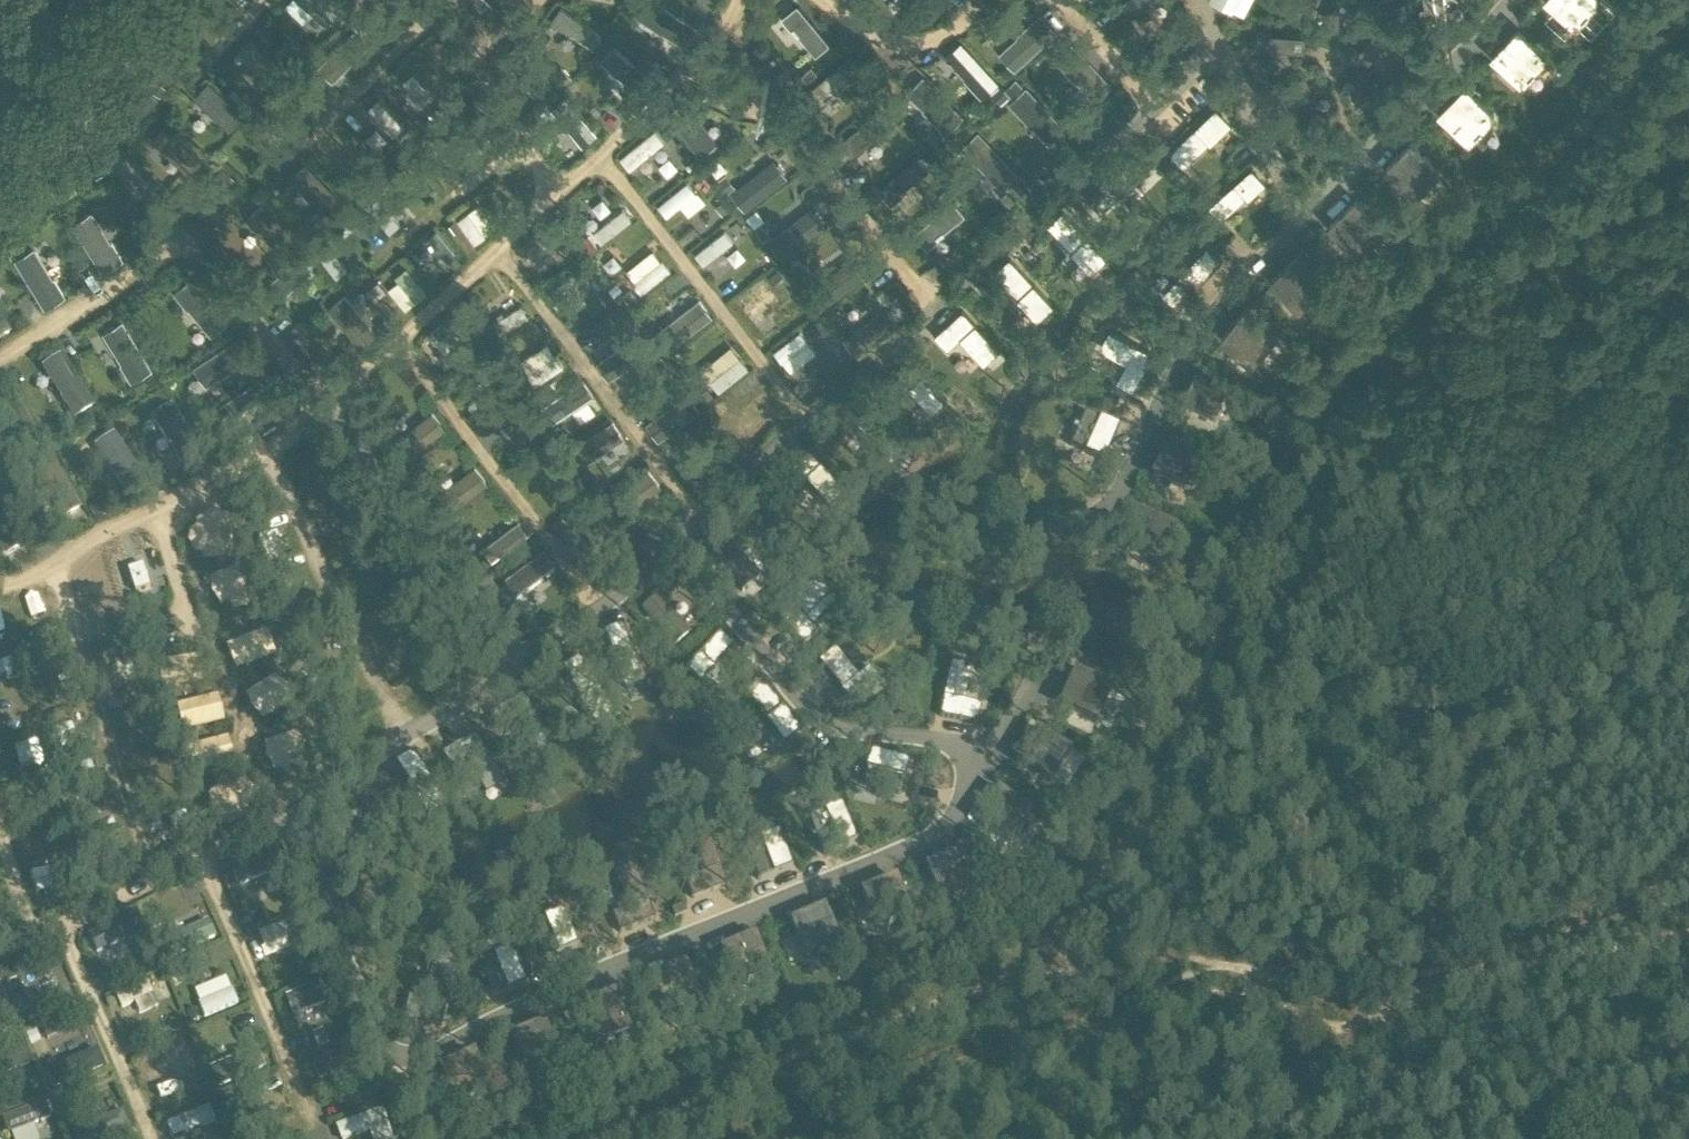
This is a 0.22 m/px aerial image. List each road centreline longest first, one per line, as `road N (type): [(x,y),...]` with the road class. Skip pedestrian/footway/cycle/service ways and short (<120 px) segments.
road 1 (track): [(169,507),(373,1035),(396,1051),(581,985),(939,831),(1033,684)]
road 2 (track): [(1688,26),(1373,344),(1337,391),(1268,519),(1127,841),(1057,937)]
road 3 (track): [(0,581),(55,563),(321,423),(417,339),(493,254),(671,85),(731,0)]
road 4 (track): [(1381,1011),(1340,1027),(1214,995),(929,1076),(781,1138)]
road 5 (track): [(1057,937),(1014,967),(601,1138)]
road 6 (track): [(678,539),(811,707),(856,732),(993,747)]
road 7 (track): [(671,85),(781,119),(942,305)]
road 8 (track): [(602,152),(804,429)]
road 9 (track): [(493,254),(704,514)]
road 10 (track): [(270,453),(350,654),(407,743)]
road 11 (track): [(403,351),(598,607)]
road 12 (track): [(1381,1011),(1688,934)]
road 13 (track): [(206,859),(315,1138)]
road 14 (track): [(59,927),(150,1138)]
road 15 (track): [(198,251),(180,247),(150,260),(0,357)]
road 16 (track): [(431,0),(568,183)]
road 17 (track): [(822,0),(856,27),(905,43),(942,36),(987,0)]
road 18 (track): [(443,16),(308,144)]
road 19 (track): [(1381,1011),(1512,1096),(1535,1102)]
road 20 (track): [(1086,933),(1164,929),(1246,942)]
road 21 (track): [(1535,1102),(1688,1136)]
road 22 (track): [(1049,0),(1093,33),(1155,100)]

